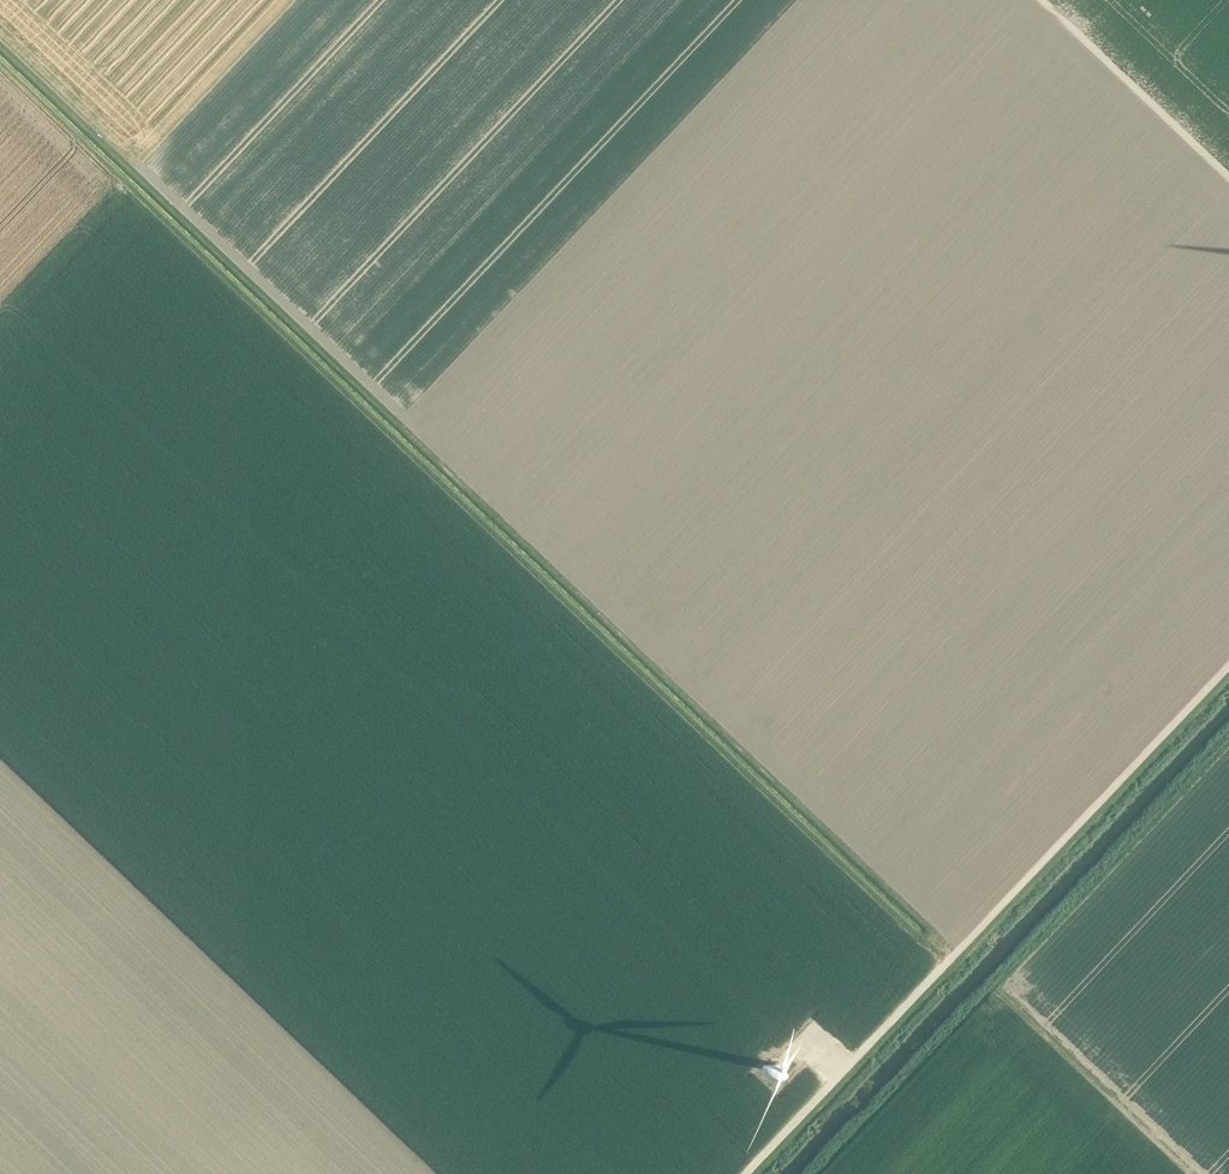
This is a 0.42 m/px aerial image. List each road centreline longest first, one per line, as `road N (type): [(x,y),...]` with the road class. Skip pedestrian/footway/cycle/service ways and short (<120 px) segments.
road 1 (track): [(1228,664),(745,1173)]

